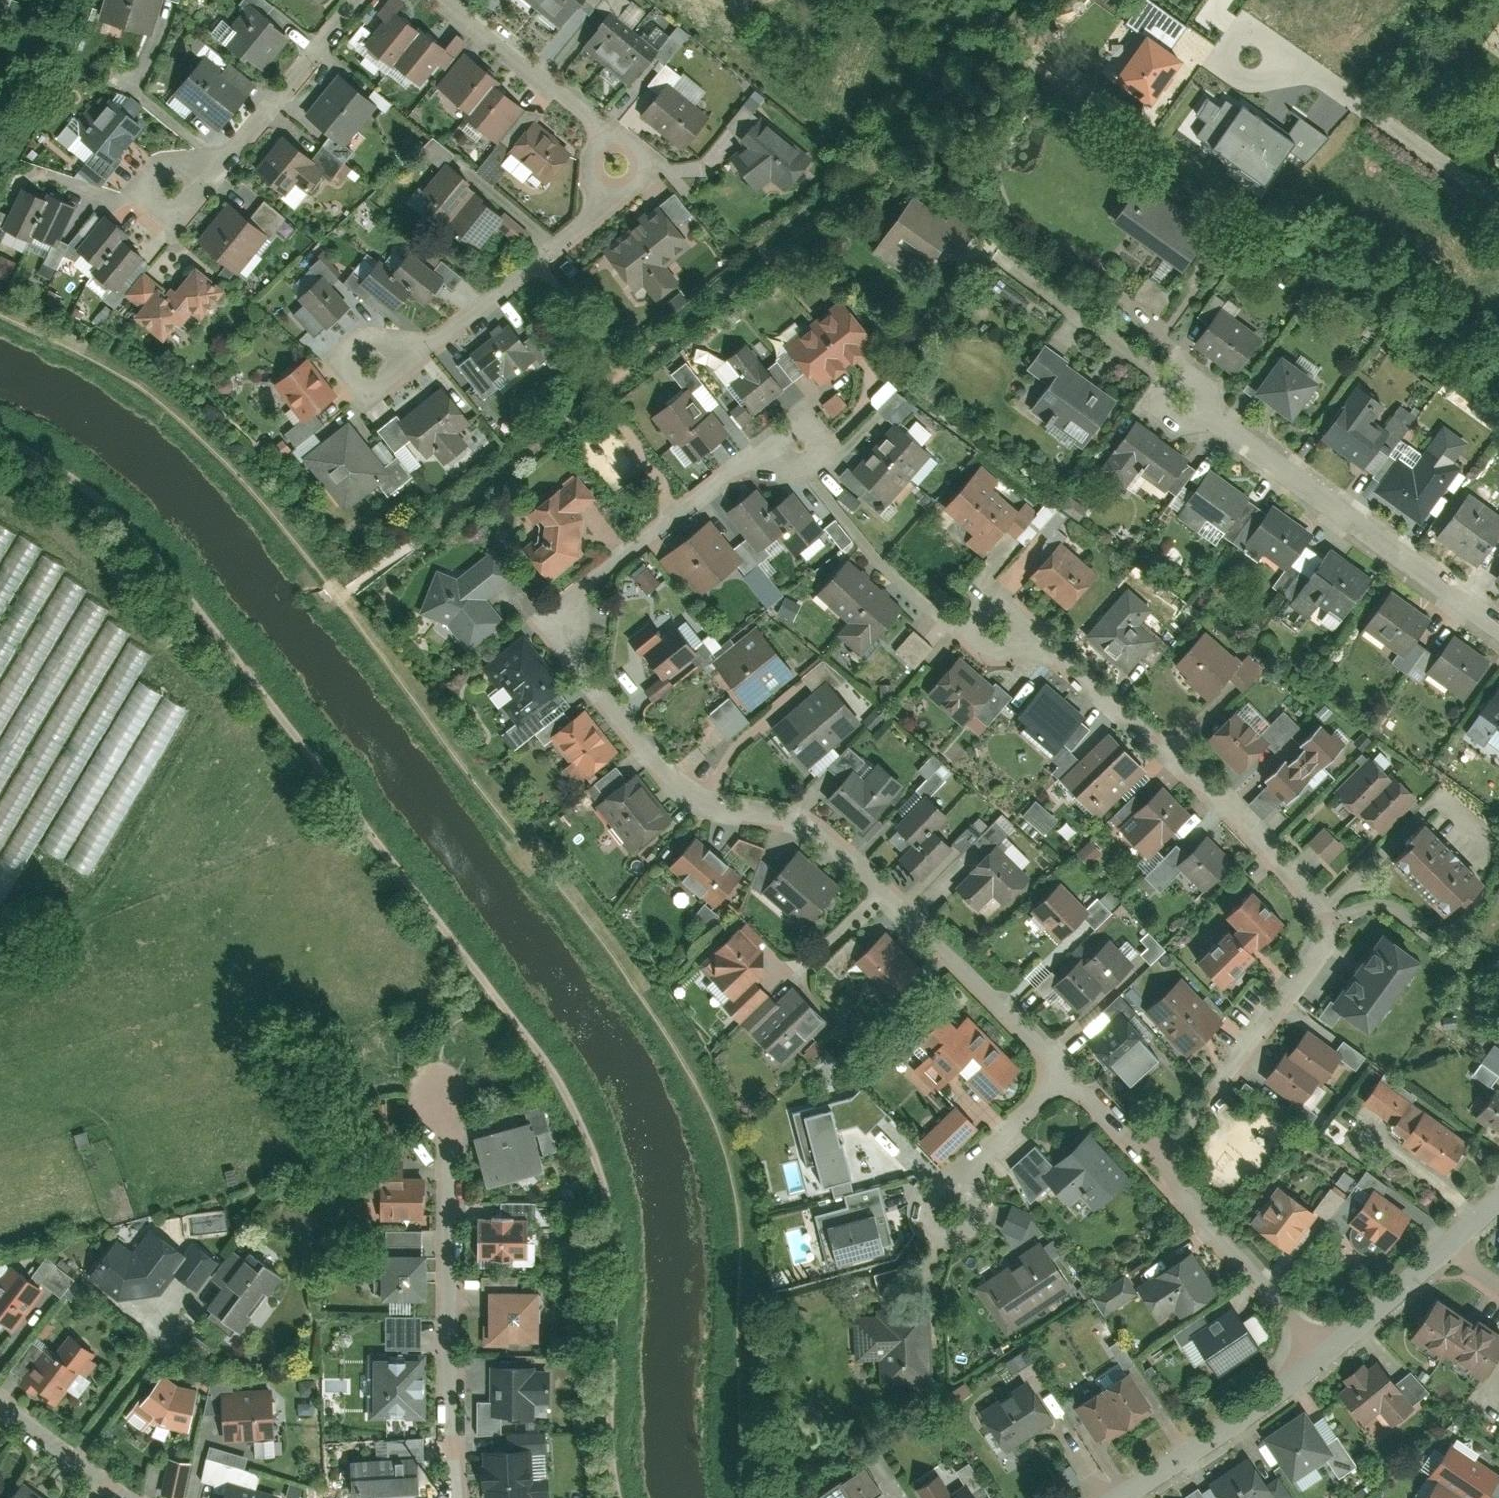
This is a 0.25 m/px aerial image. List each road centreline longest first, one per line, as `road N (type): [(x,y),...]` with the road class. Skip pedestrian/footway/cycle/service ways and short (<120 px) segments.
road 1 (residential): [(1072,1076),(832,831),(685,800),(577,663),(580,589),(745,461),(800,448)]
road 2 (residential): [(990,608),(1330,914),(1325,964),(1161,1161)]
road 3 (residential): [(376,366),(442,341),(595,215),(603,131),(438,0)]
road 4 (residential): [(454,1497),(445,1091)]
road 5 (residential): [(1498,625),(1188,402)]
road 6 (residential): [(1325,1354),(1161,1161)]
road 7 (residential): [(177,187),(216,156),(341,0)]
road 8 (residential): [(1123,1497),(1325,1354)]
road 9 (residential): [(1498,199),(1305,60)]
road 10 (residential): [(1325,1354),(1444,1248)]
road 11 (residential): [(126,1497),(0,1401)]
road 12 (residential): [(961,1174),(933,1192),(923,1212),(927,1235),(945,1240),(961,1232),(969,1213),(965,1192)]
road 13 (residential): [(1072,1076),(961,1174)]
road 14 (residential): [(1161,1161),(1072,1076)]

